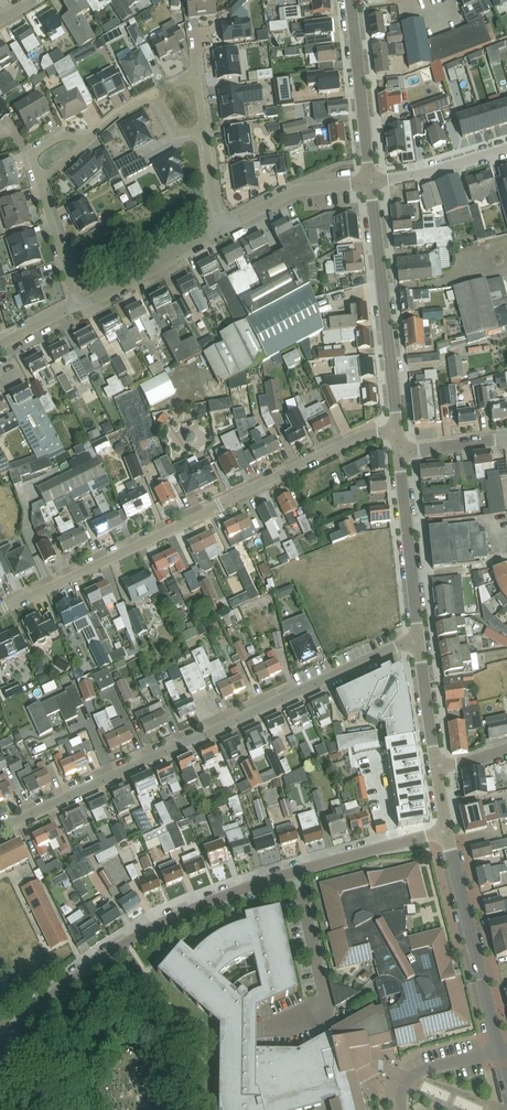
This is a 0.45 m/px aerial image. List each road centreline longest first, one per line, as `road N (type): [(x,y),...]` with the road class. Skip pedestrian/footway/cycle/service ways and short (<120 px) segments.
road 1 (unclassified): [(0,1044),(68,981),(191,909),(444,832)]
road 2 (residential): [(0,825),(420,638)]
road 3 (residential): [(0,610),(366,435),(398,431)]
road 4 (unclassified): [(398,431),(371,183)]
road 5 (unclassified): [(501,1055),(444,832)]
road 6 (unclassified): [(420,638),(400,451)]
road 7 (unclassified): [(371,183),(351,0)]
road 8 (residential): [(222,228),(79,305)]
road 9 (residential): [(371,183),(291,193),(222,228)]
road 10 (residential): [(371,183),(506,146)]
road 11 (residential): [(79,305),(40,180)]
road 12 (unclassified): [(436,766),(420,638)]

